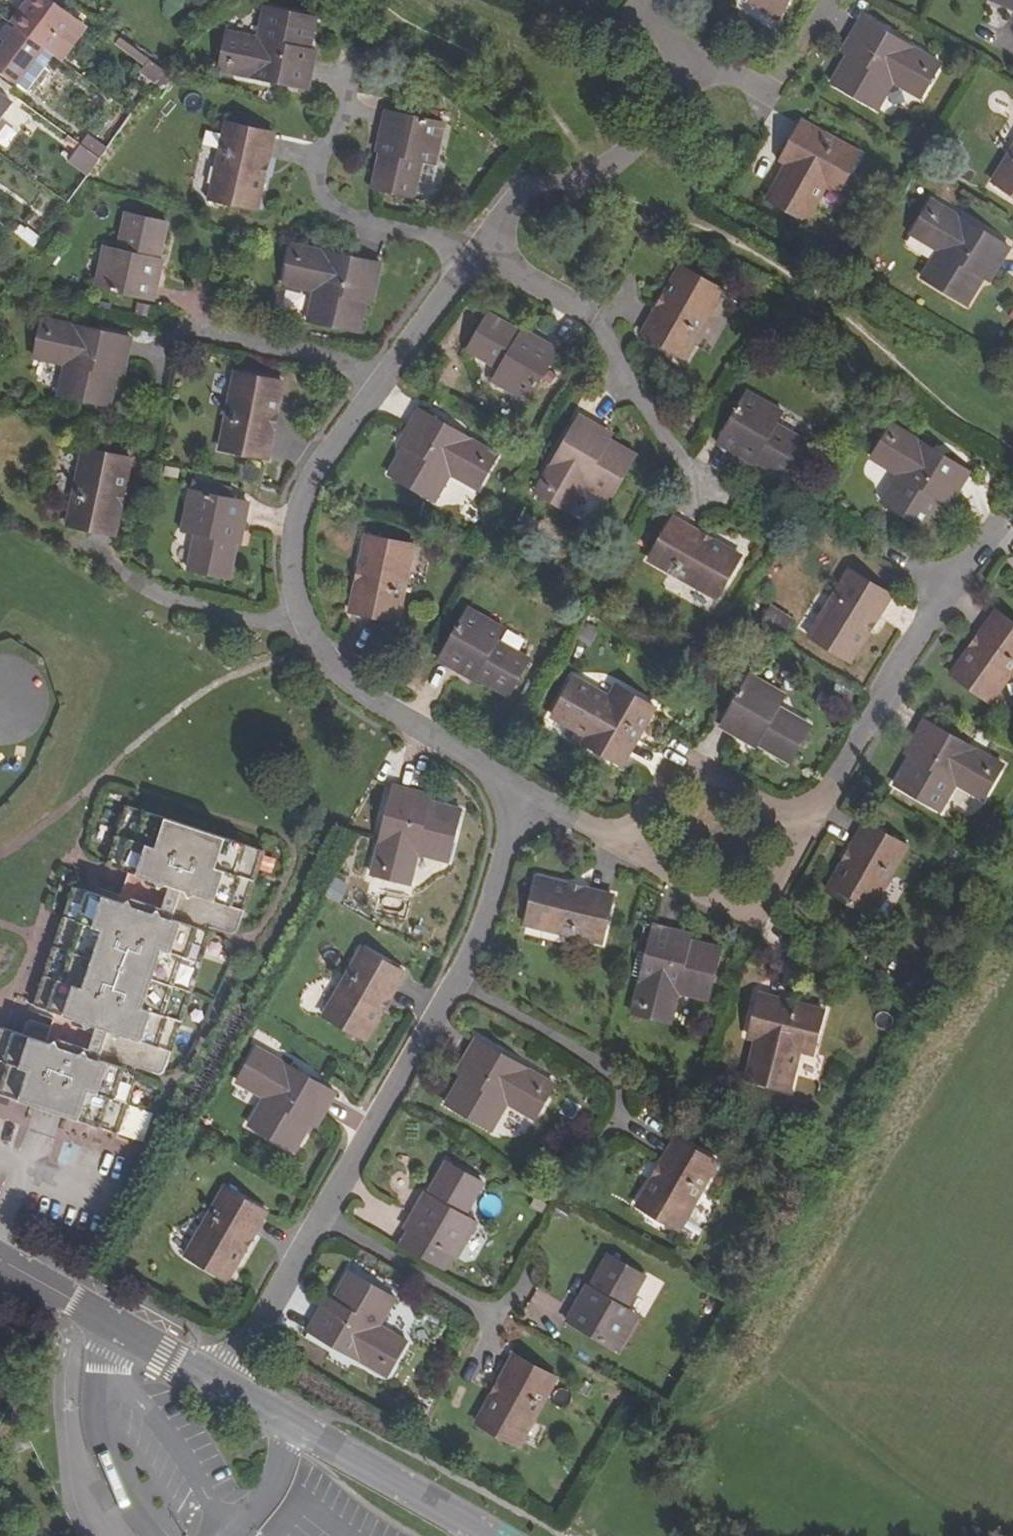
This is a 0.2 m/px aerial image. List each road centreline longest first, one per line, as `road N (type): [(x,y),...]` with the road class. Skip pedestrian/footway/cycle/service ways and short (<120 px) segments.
road 1 (residential): [(507,808),(500,858),(455,978),(223,1386)]
road 2 (residential): [(805,825),(997,526)]
road 3 (residential): [(696,483),(594,324),(475,254)]
road 4 (residential): [(697,57),(651,128),(606,168),(519,195),(475,254)]
road 5 (residential): [(342,85),(341,113),(319,149),(316,193),(341,219),(475,254)]
road 6 (residential): [(301,620),(327,668),(484,769),(507,808)]
road 7 (residential): [(382,376),(321,456),(295,512),(291,577),(301,620)]
road 8 (residential): [(805,825),(678,755),(623,852)]
road 9 (residential): [(623,852),(747,921),(805,825)]
road 10 (residential): [(287,1425),(487,1535)]
road 11 (residential): [(117,1328),(96,1393),(104,1454),(114,1484),(154,1535)]
road 12 (residential): [(182,329),(382,376)]
road 13 (residential): [(301,620),(200,612),(116,575)]
road 14 (residential): [(475,254),(382,376)]
road 15 (residential): [(0,1262),(117,1328)]
road 16 (residential): [(234,1535),(267,1502),(287,1425)]
road 17 (residential): [(507,808),(562,818),(623,852)]
road 18 (residential): [(117,1328),(223,1386)]

